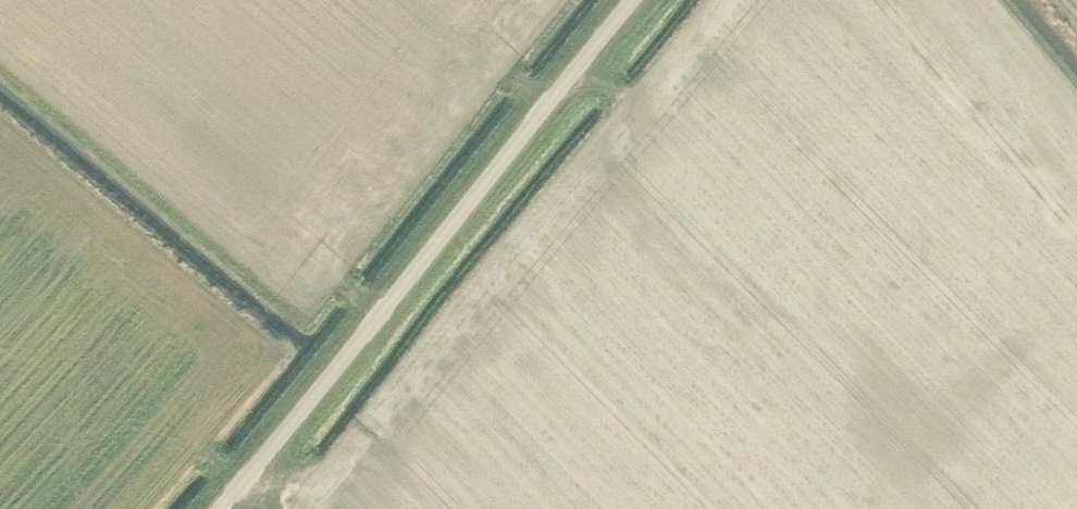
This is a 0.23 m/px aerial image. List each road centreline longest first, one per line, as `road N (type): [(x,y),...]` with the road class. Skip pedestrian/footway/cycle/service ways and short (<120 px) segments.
road 1 (unclassified): [(222,508),(639,0)]

